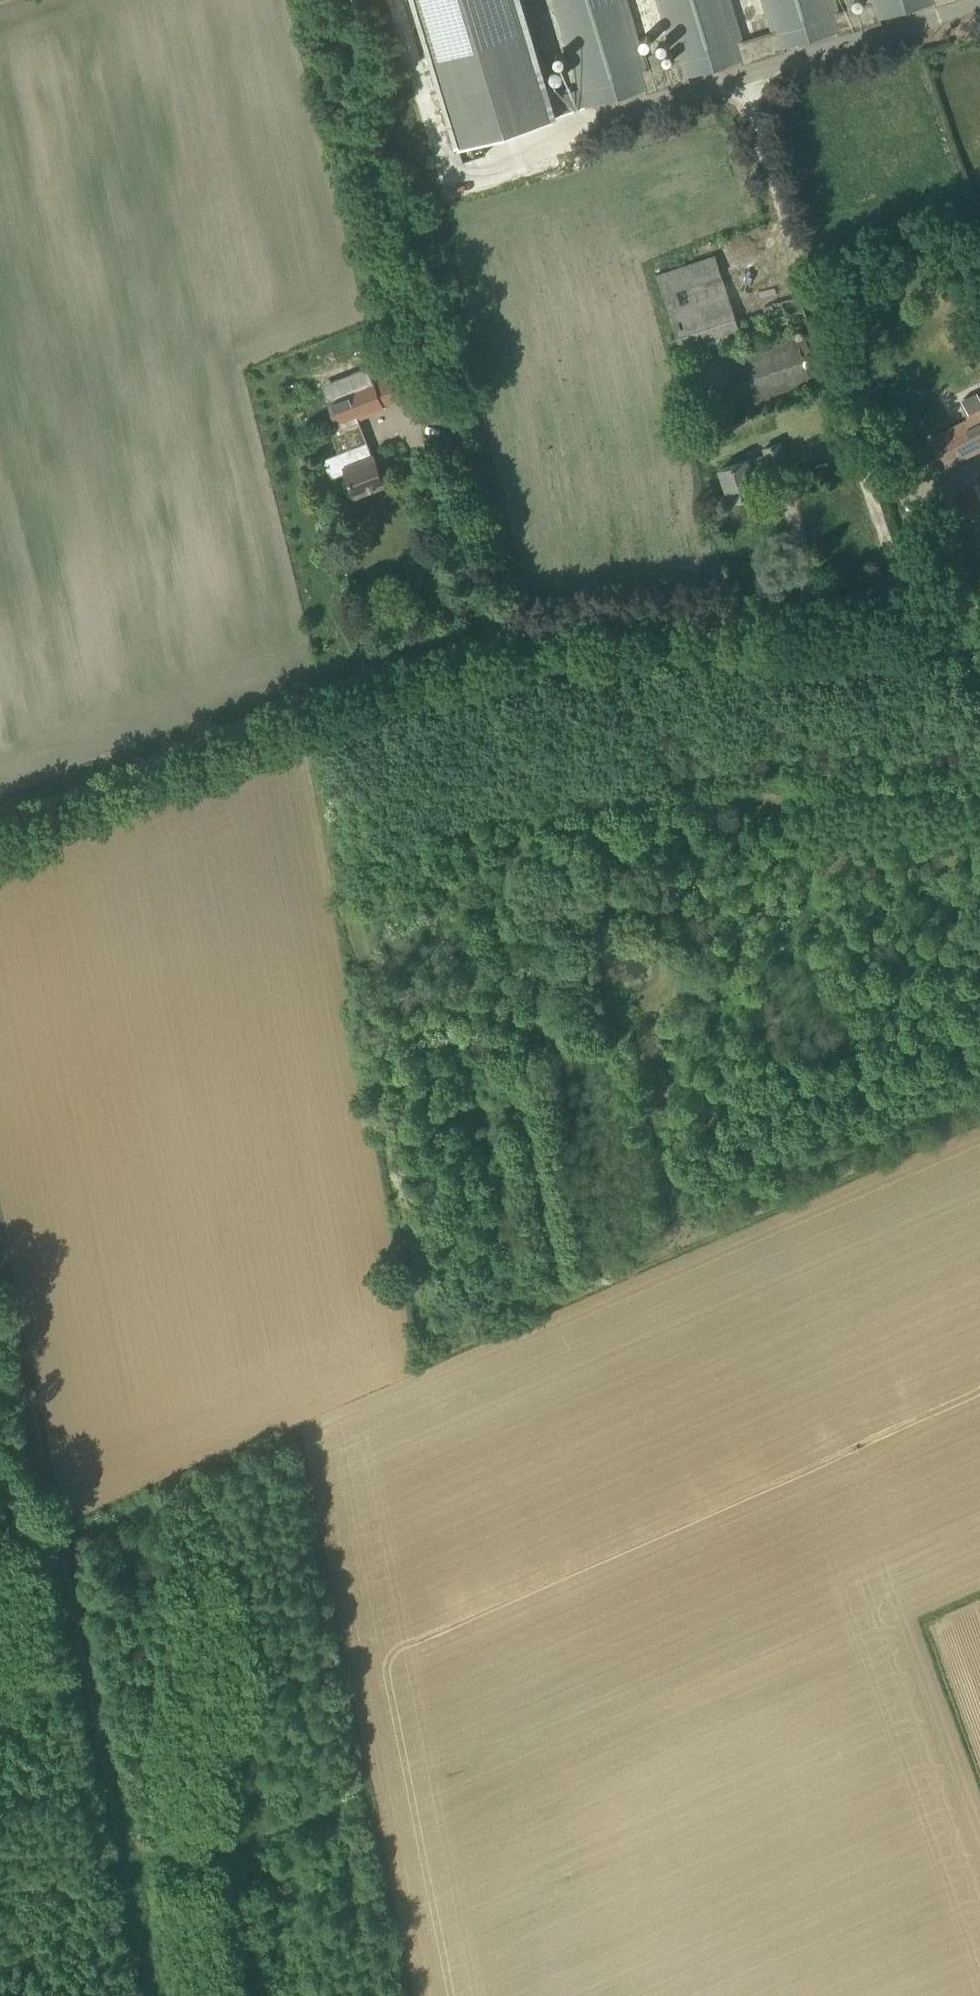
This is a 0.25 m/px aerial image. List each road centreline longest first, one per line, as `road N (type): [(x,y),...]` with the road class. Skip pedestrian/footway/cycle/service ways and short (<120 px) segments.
road 1 (unclassified): [(0,826),(416,665),(544,642),(979,603)]

